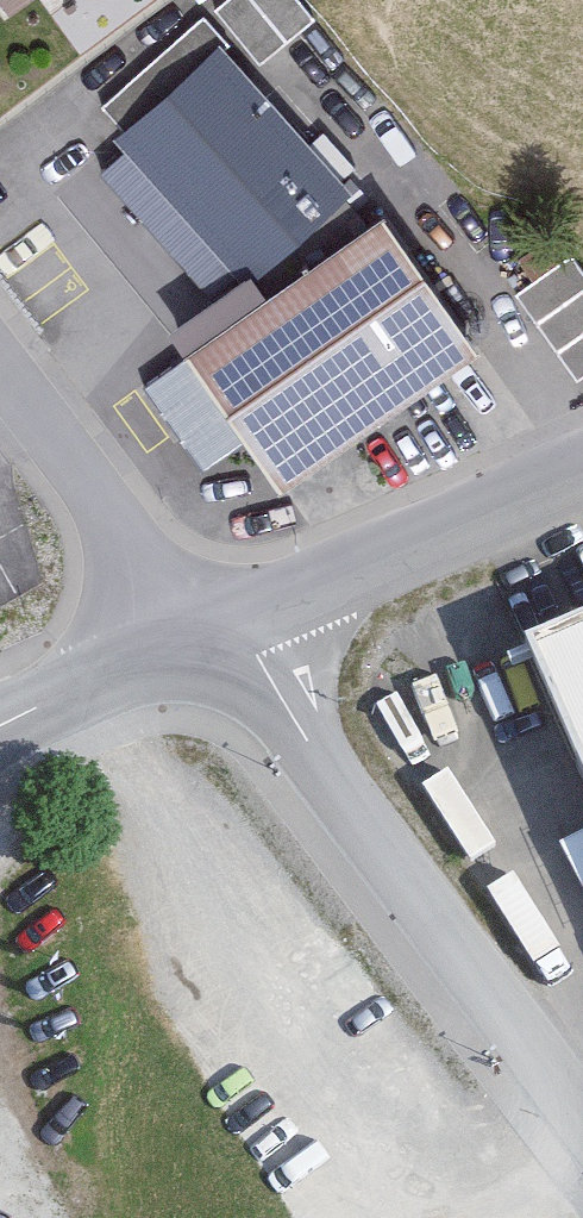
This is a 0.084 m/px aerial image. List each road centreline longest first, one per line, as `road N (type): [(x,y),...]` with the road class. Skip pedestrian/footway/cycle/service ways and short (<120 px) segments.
road 1 (residential): [(212,630),(582,1129)]
road 2 (residential): [(212,630),(582,469)]
road 3 (residential): [(212,630),(0,358)]
road 4 (residential): [(0,729),(212,630)]

